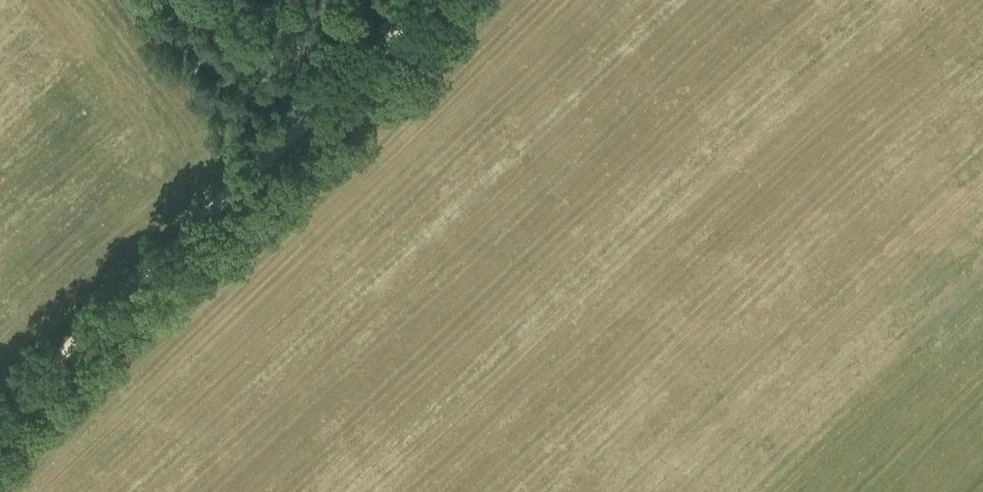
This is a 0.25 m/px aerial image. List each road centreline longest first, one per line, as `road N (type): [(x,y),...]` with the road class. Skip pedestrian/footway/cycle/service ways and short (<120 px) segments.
road 1 (track): [(0,415),(431,0)]

